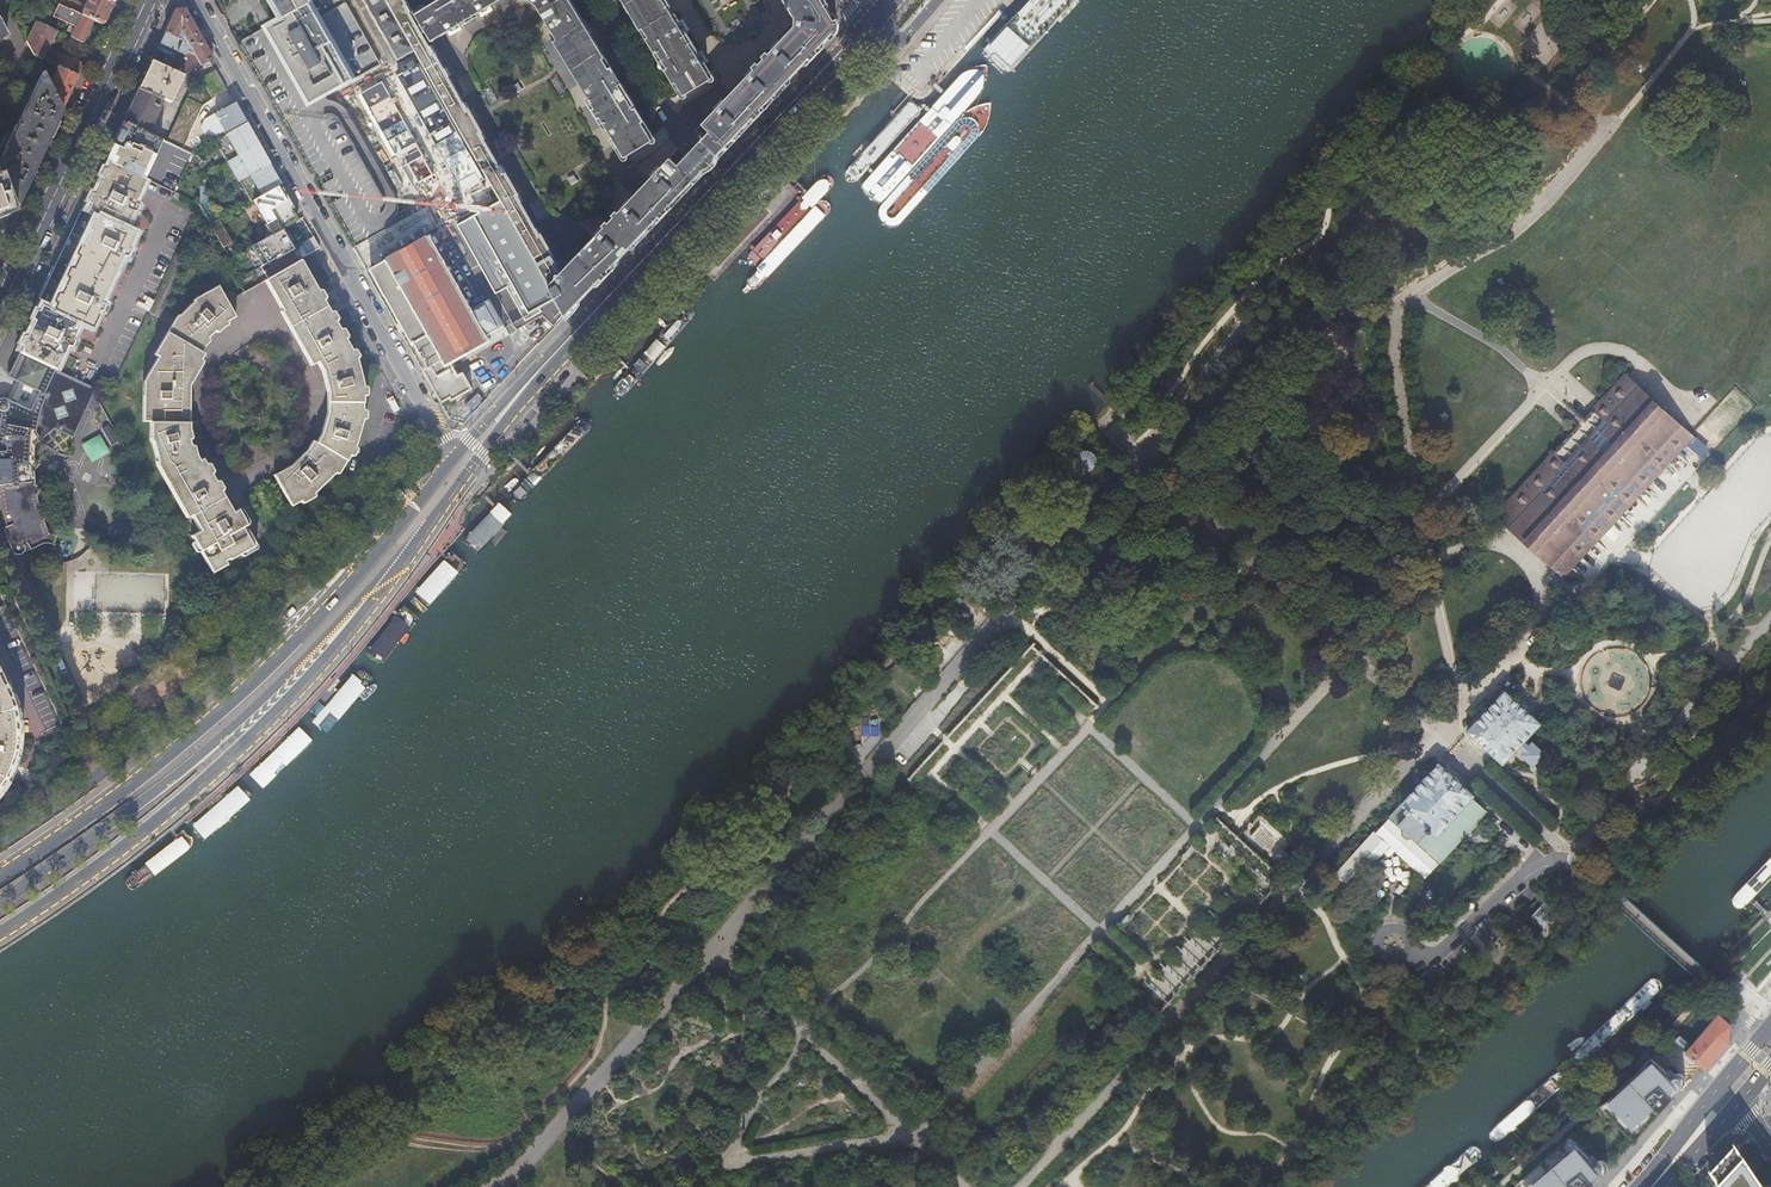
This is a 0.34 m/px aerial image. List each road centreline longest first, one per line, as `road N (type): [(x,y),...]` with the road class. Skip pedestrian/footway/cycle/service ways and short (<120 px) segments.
road 1 (track): [(915,1136),(1451,554),(1497,543),(1521,556),(1545,584)]
road 2 (track): [(1143,461),(715,951)]
road 3 (track): [(1436,736),(1020,1186)]
road 4 (primary): [(399,525),(242,689),(105,803),(0,875)]
road 5 (residential): [(455,458),(200,0)]
road 6 (primary): [(0,934),(210,775),(383,589)]
road 7 (primary): [(399,525),(361,543),(195,700),(0,839)]
road 8 (track): [(1623,788),(1575,865),(1574,894),(1558,923),(1292,1156)]
road 9 (primary): [(0,900),(167,782),(363,596),(383,589)]
road 10 (primary): [(536,373),(864,31)]
road 11 (track): [(805,1030),(1091,727)]
road 12 (track): [(1461,707),(1427,575),(1398,399),(1404,303)]
road 13 (track): [(1143,461),(1436,736)]
road 14 (track): [(1404,303),(1527,217),(1598,141),(1586,0)]
road 15 (track): [(1694,409),(1627,354),(1585,352),(1421,519)]
road 16 (secondary): [(0,311),(148,0)]
road 17 (track): [(715,951),(560,1128),(487,1186)]
road 18 (track): [(1404,303),(1251,327),(1233,341),(1143,461)]
road 19 (track): [(1293,891),(1329,923),(1359,977),(1365,1009),(1318,1086),(1292,1156)]
road 20 (primary): [(383,589),(536,373)]
road 21 (track): [(1580,421),(1497,346),(1427,305),(1404,303)]
road 22 (track): [(1545,584),(1575,595),(1701,462)]
road 23 (primary): [(1770,1024),(1639,1186)]
road 24 (track): [(725,1164),(915,1136)]
road 25 (track): [(1545,584),(1529,639),(1436,736)]
road 26 (track): [(1770,620),(1649,758)]
road 27 (track): [(1566,861),(1548,834),(1436,736)]
road 28 (track): [(725,1164),(739,1126),(792,1062),(805,1030)]
road 29 (track): [(915,1136),(805,1030)]
road 30 (track): [(990,831),(1100,931)]
road 31 (track): [(1091,727),(1197,827)]

